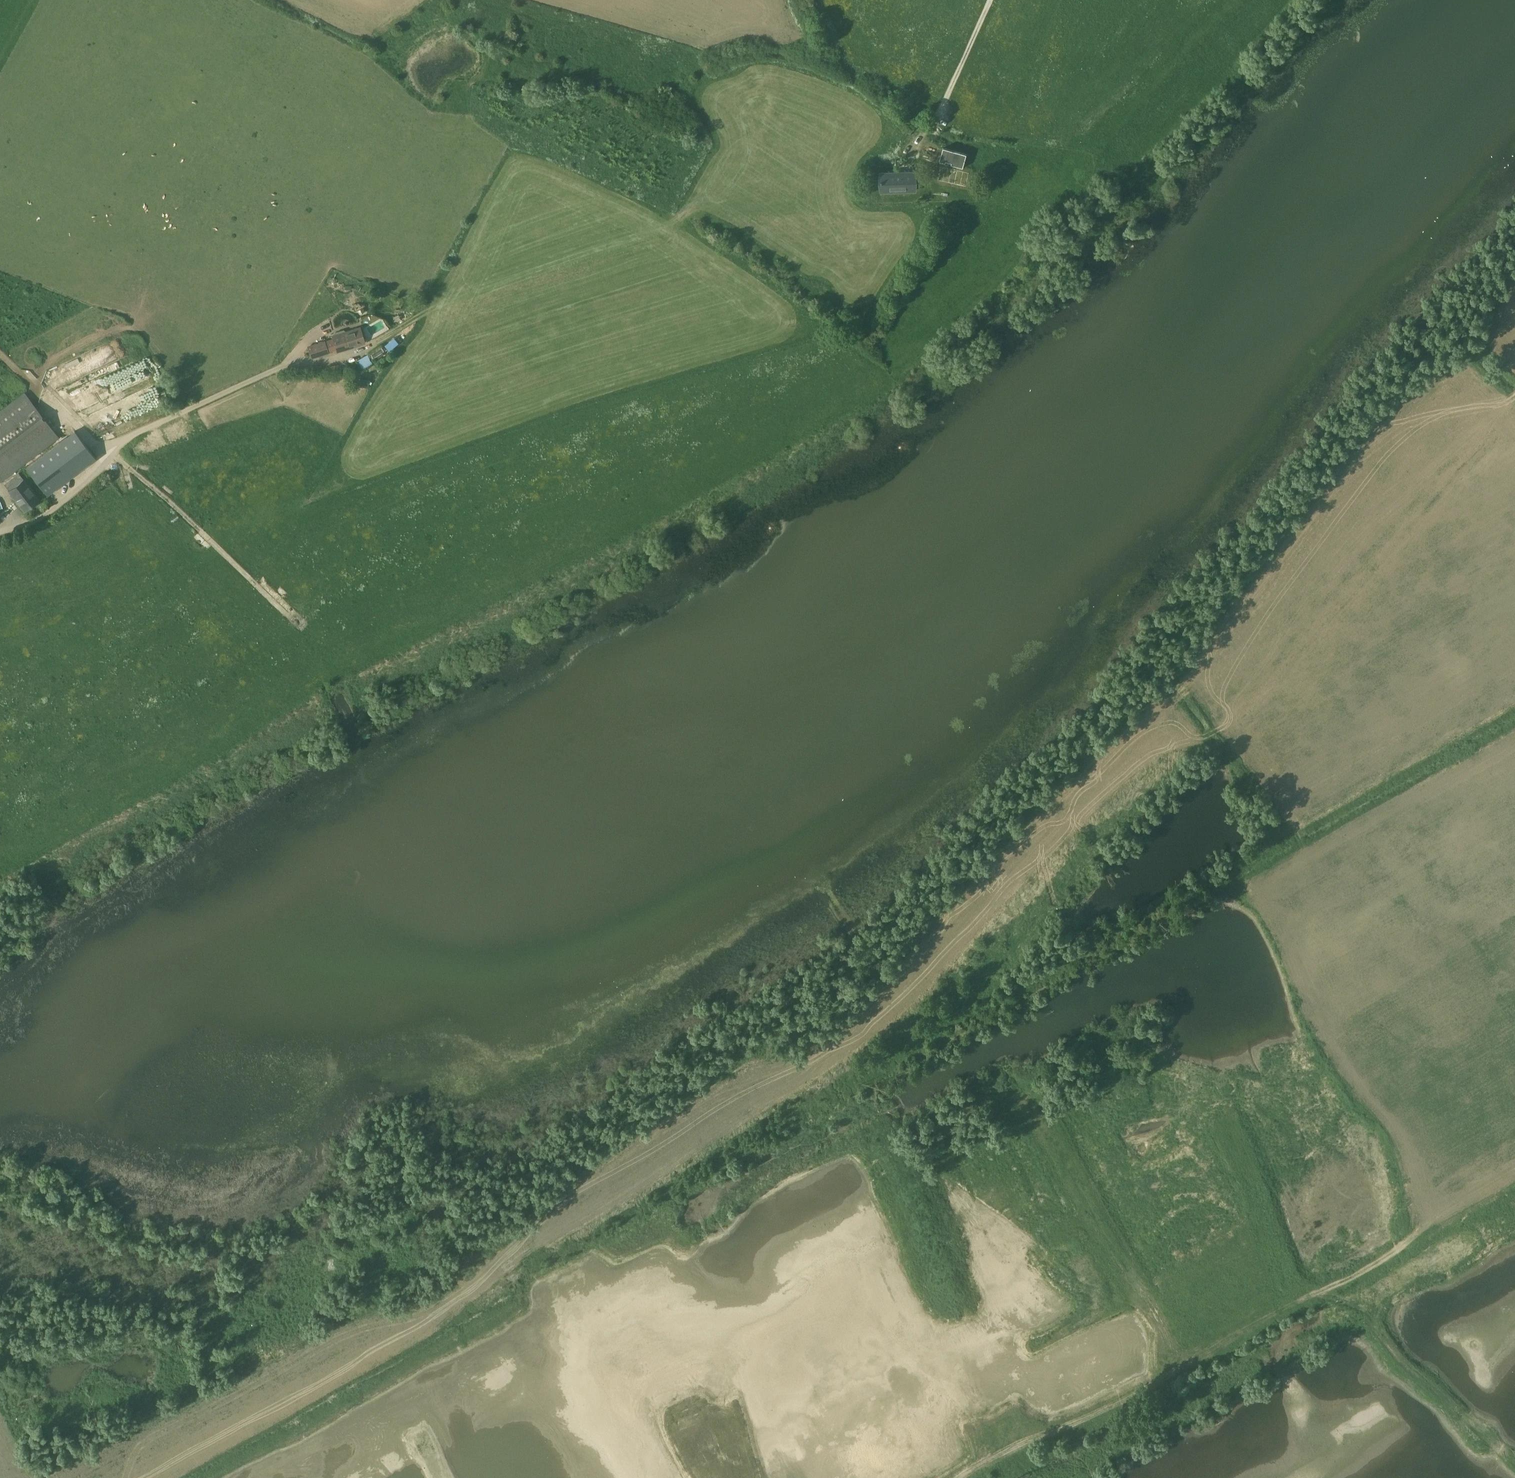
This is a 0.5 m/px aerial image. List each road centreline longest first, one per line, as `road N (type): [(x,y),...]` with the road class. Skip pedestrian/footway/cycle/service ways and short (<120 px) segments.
road 1 (unclassified): [(326,359),(279,369),(132,435),(108,469),(50,512),(0,535)]
road 2 (track): [(116,458),(300,628)]
road 3 (track): [(1231,1337),(1391,1255),(1421,1229)]
road 4 (track): [(111,464),(59,404),(0,354)]

